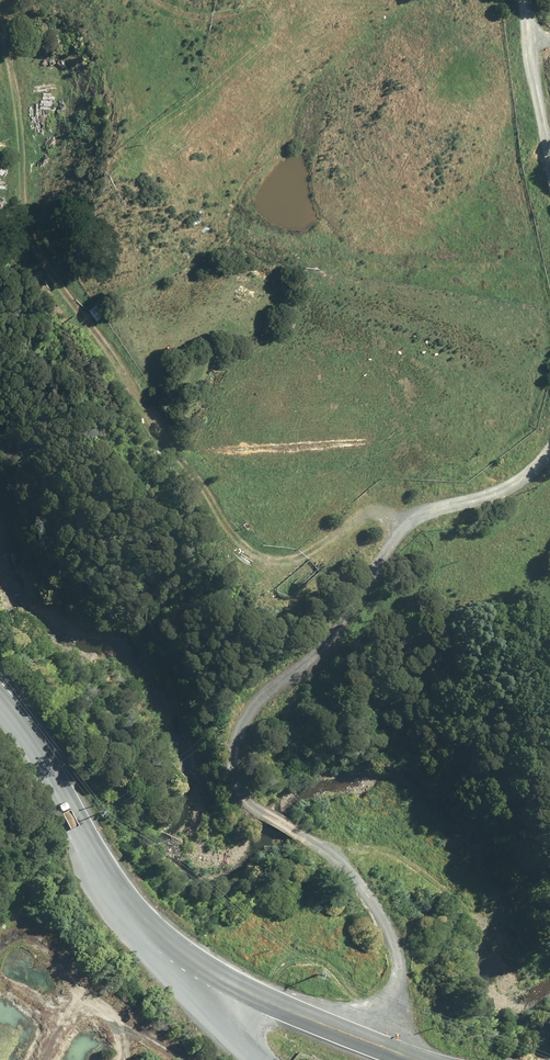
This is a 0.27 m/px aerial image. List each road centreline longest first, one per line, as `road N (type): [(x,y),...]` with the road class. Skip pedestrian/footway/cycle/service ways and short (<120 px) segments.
road 1 (track): [(384,1048),(399,970),(384,926),(327,852),(246,803),(234,764),(235,731),(268,687),(328,638),(390,546),(423,514),(491,490),(538,464),(549,448)]
road 2 (secondary): [(0,707),(102,866),(178,948),(303,1015),(424,1059)]
road 3 (track): [(549,162),(518,0)]

